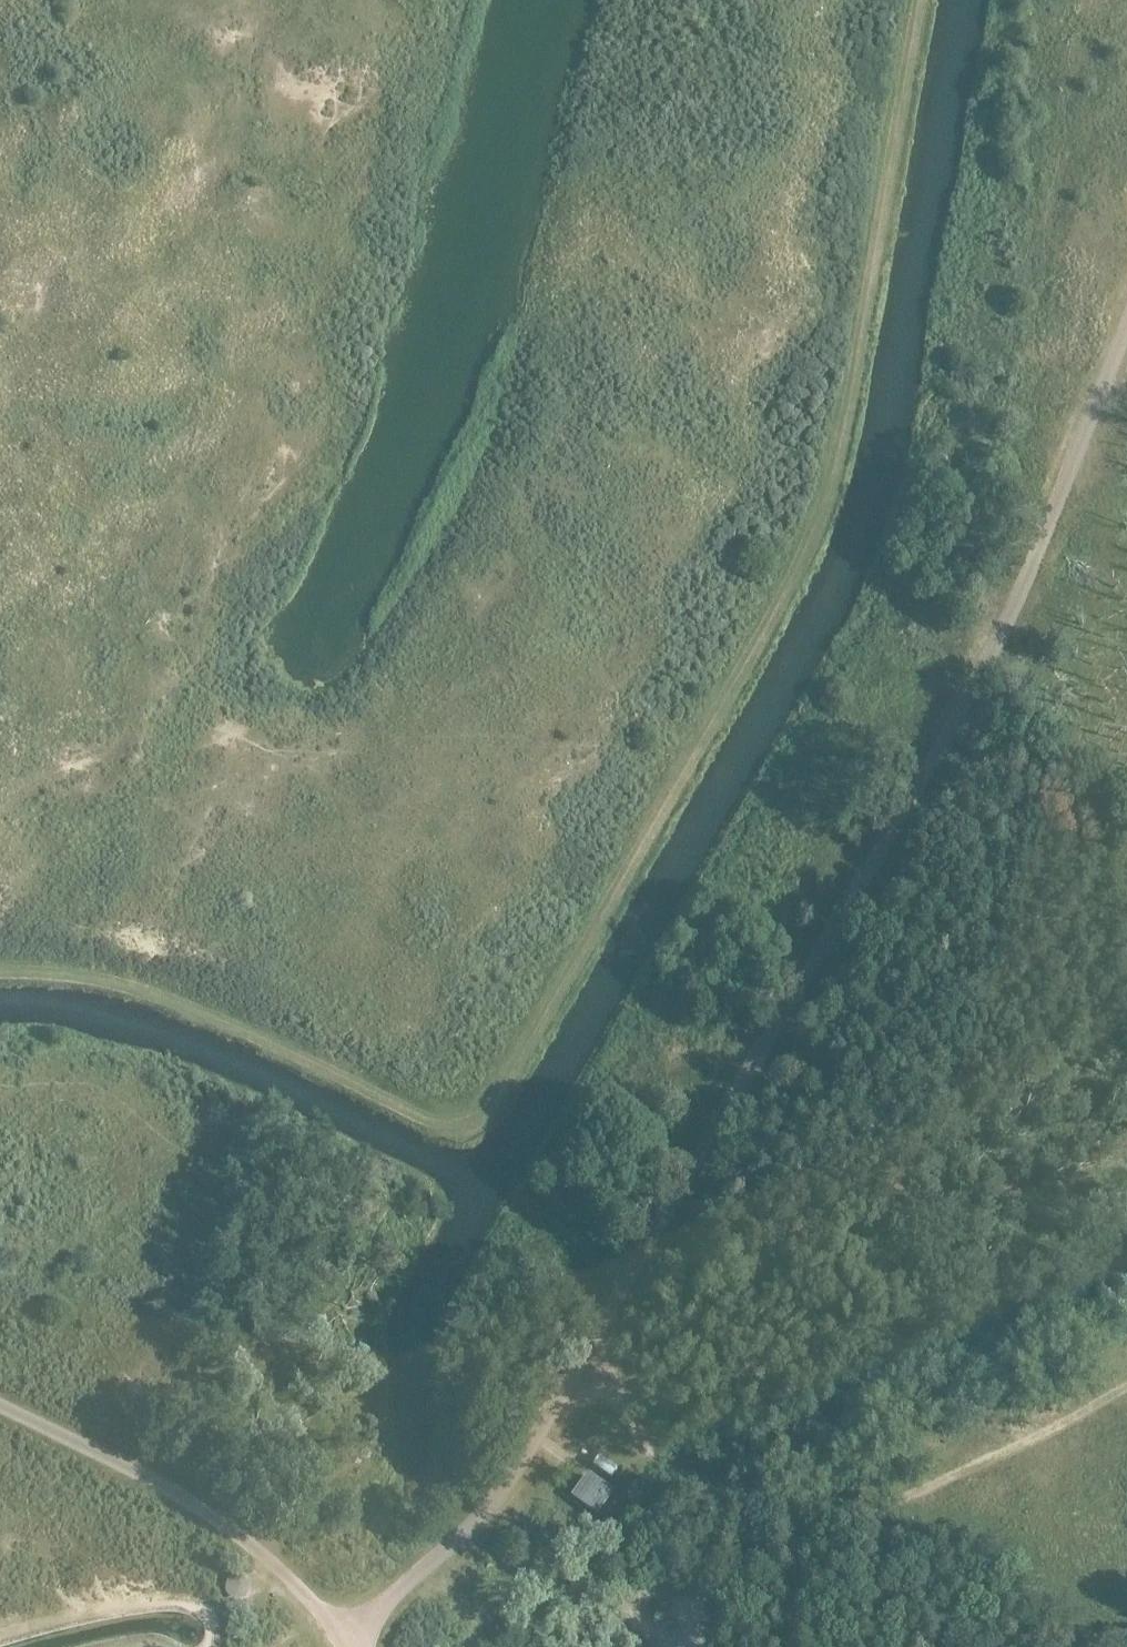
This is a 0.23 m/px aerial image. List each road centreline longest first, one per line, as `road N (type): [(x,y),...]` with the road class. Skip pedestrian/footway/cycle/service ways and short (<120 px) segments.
road 1 (track): [(351,1646),(348,1635),(454,1546),(851,878),(1034,530),(1126,307)]
road 2 (track): [(348,1635),(201,1507),(0,1403)]

